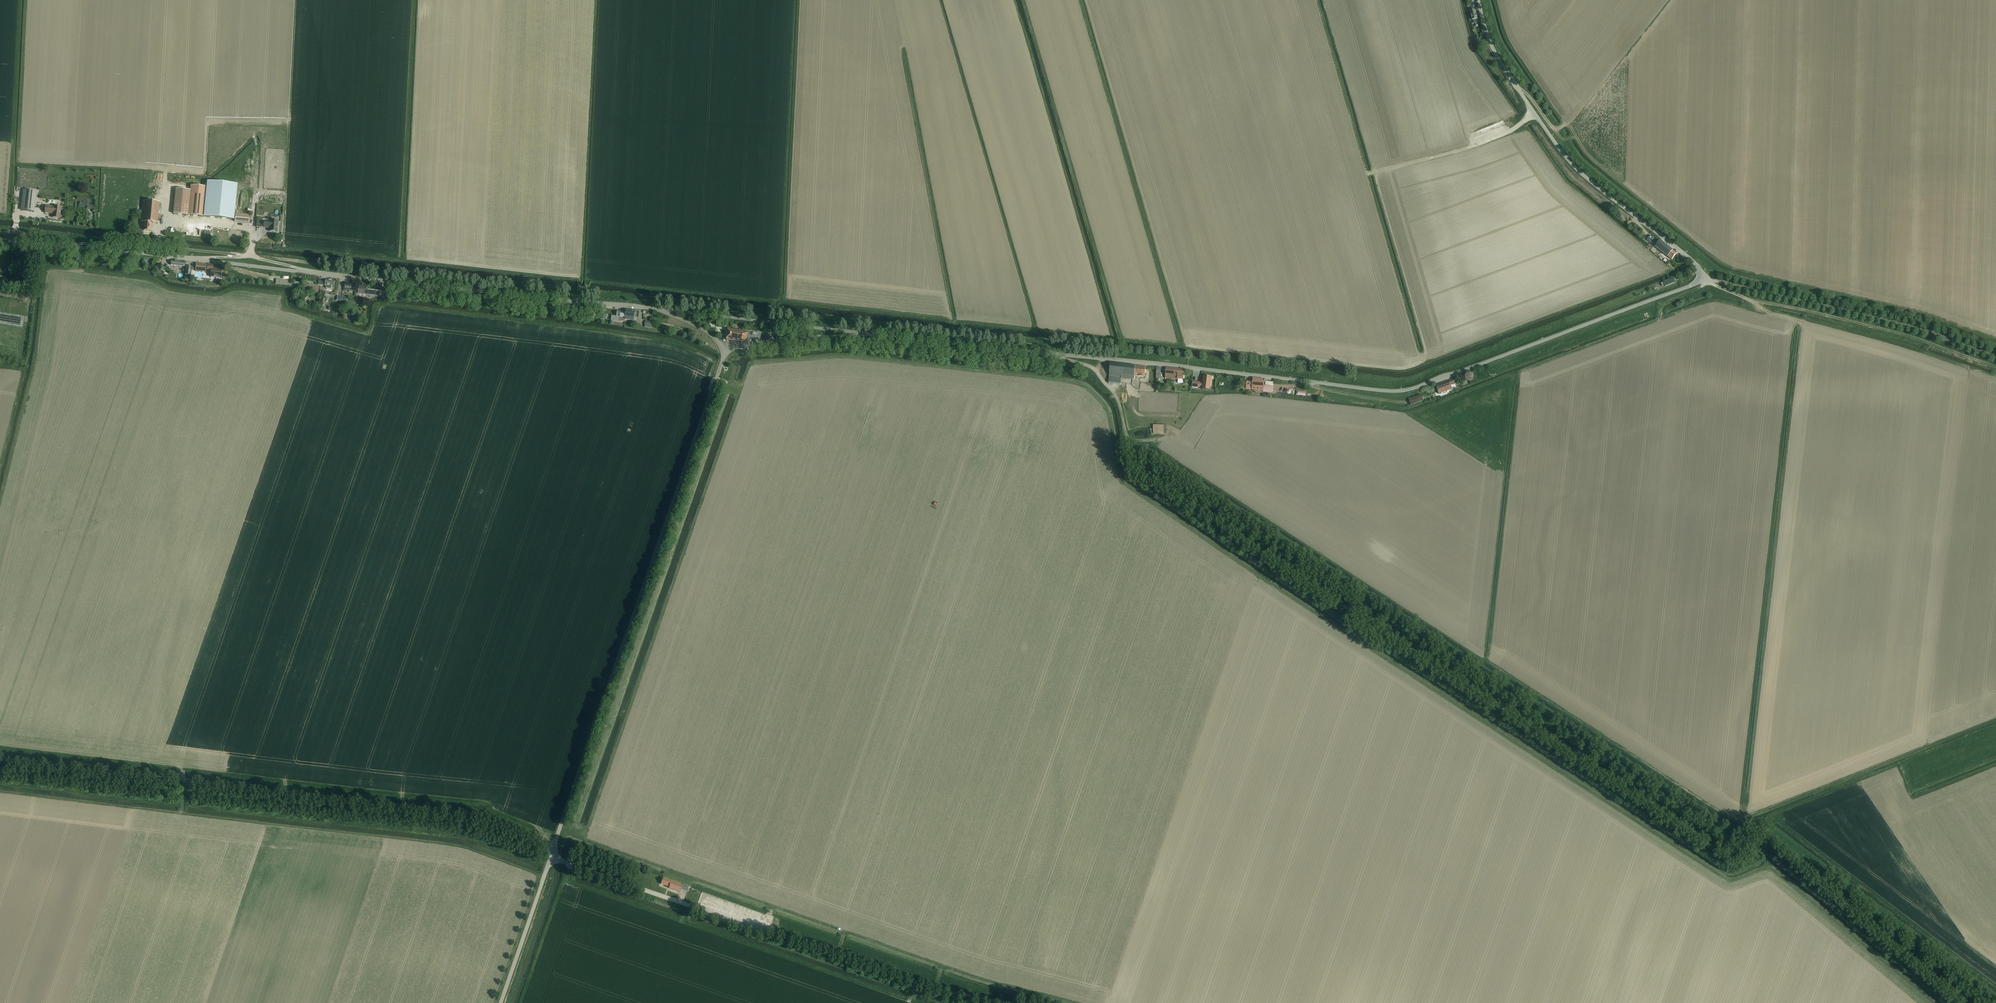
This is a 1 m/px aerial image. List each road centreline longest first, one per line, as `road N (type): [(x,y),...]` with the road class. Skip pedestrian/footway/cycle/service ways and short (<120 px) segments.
road 1 (track): [(1977,1002),(1777,838),(1727,846),(1152,472),(1134,455),(1117,397),(1089,366),(1017,342),(251,256)]
road 2 (track): [(1078,1002),(971,975),(583,839),(749,365),(848,357),(1080,383),(1108,410),(1122,482),(1258,576)]
road 3 (tertiary): [(1479,0),(1494,51),(1561,150),(1693,261),(1696,283),(1400,391),(870,334)]
road 4 (track): [(0,502),(34,362),(47,266),(148,279),(182,292),(283,295),(283,309),(370,333),(375,304),(667,339),(716,360),(710,378),(741,389)]
road 5 (track): [(347,266),(348,253),(1110,335)]
road 6 (tertiary): [(659,309),(0,239)]
road 7 (track): [(552,851),(470,813),(0,758)]
road 8 (track): [(0,781),(459,833),(548,865)]
road 9 (track): [(1493,728),(1726,878),(1768,866),(1934,1002)]
road 10 (unclassified): [(552,851),(728,346)]
road 11 (track): [(1995,337),(1908,308),(1730,267),(1594,160),(1564,123)]
road 12 (unclassified): [(1003,1002),(923,985),(579,867),(552,851)]
road 13 (track): [(564,881),(918,1002)]
road 14 (track): [(1317,0),(1418,349),(1427,351)]
road 15 (track): [(544,875),(447,843),(182,813)]
road 16 (track): [(799,0),(785,300)]
road 17 (track): [(950,334),(901,46)]
road 18 (track): [(1258,576),(1493,728)]
road 19 (track): [(1756,309),(1756,302),(1910,337),(1995,368)]
road 20 (track): [(1420,353),(1388,367),(1173,343)]
road 21 (track): [(182,769),(403,794),(401,805)]
road 22 (track): [(0,215),(9,216),(20,0)]
road 23 (track): [(0,791),(182,813),(184,780)]
road 24 (tertiary): [(870,334),(659,309)]
road 25 (track): [(1515,84),(1579,161),(1663,228)]
road 26 (track): [(0,747),(182,769),(181,780)]
road 27 (track): [(165,185),(166,167),(205,170),(208,121),(294,122)]
road 28 (track): [(1368,175),(1479,144),(1534,113)]
road 29 (track): [(403,794),(485,803),(558,834)]
road 30 (unclassified): [(500,1002),(552,851)]
road 31 (track): [(570,864),(521,1002)]
road 32 (unclassified): [(728,346),(870,334)]

